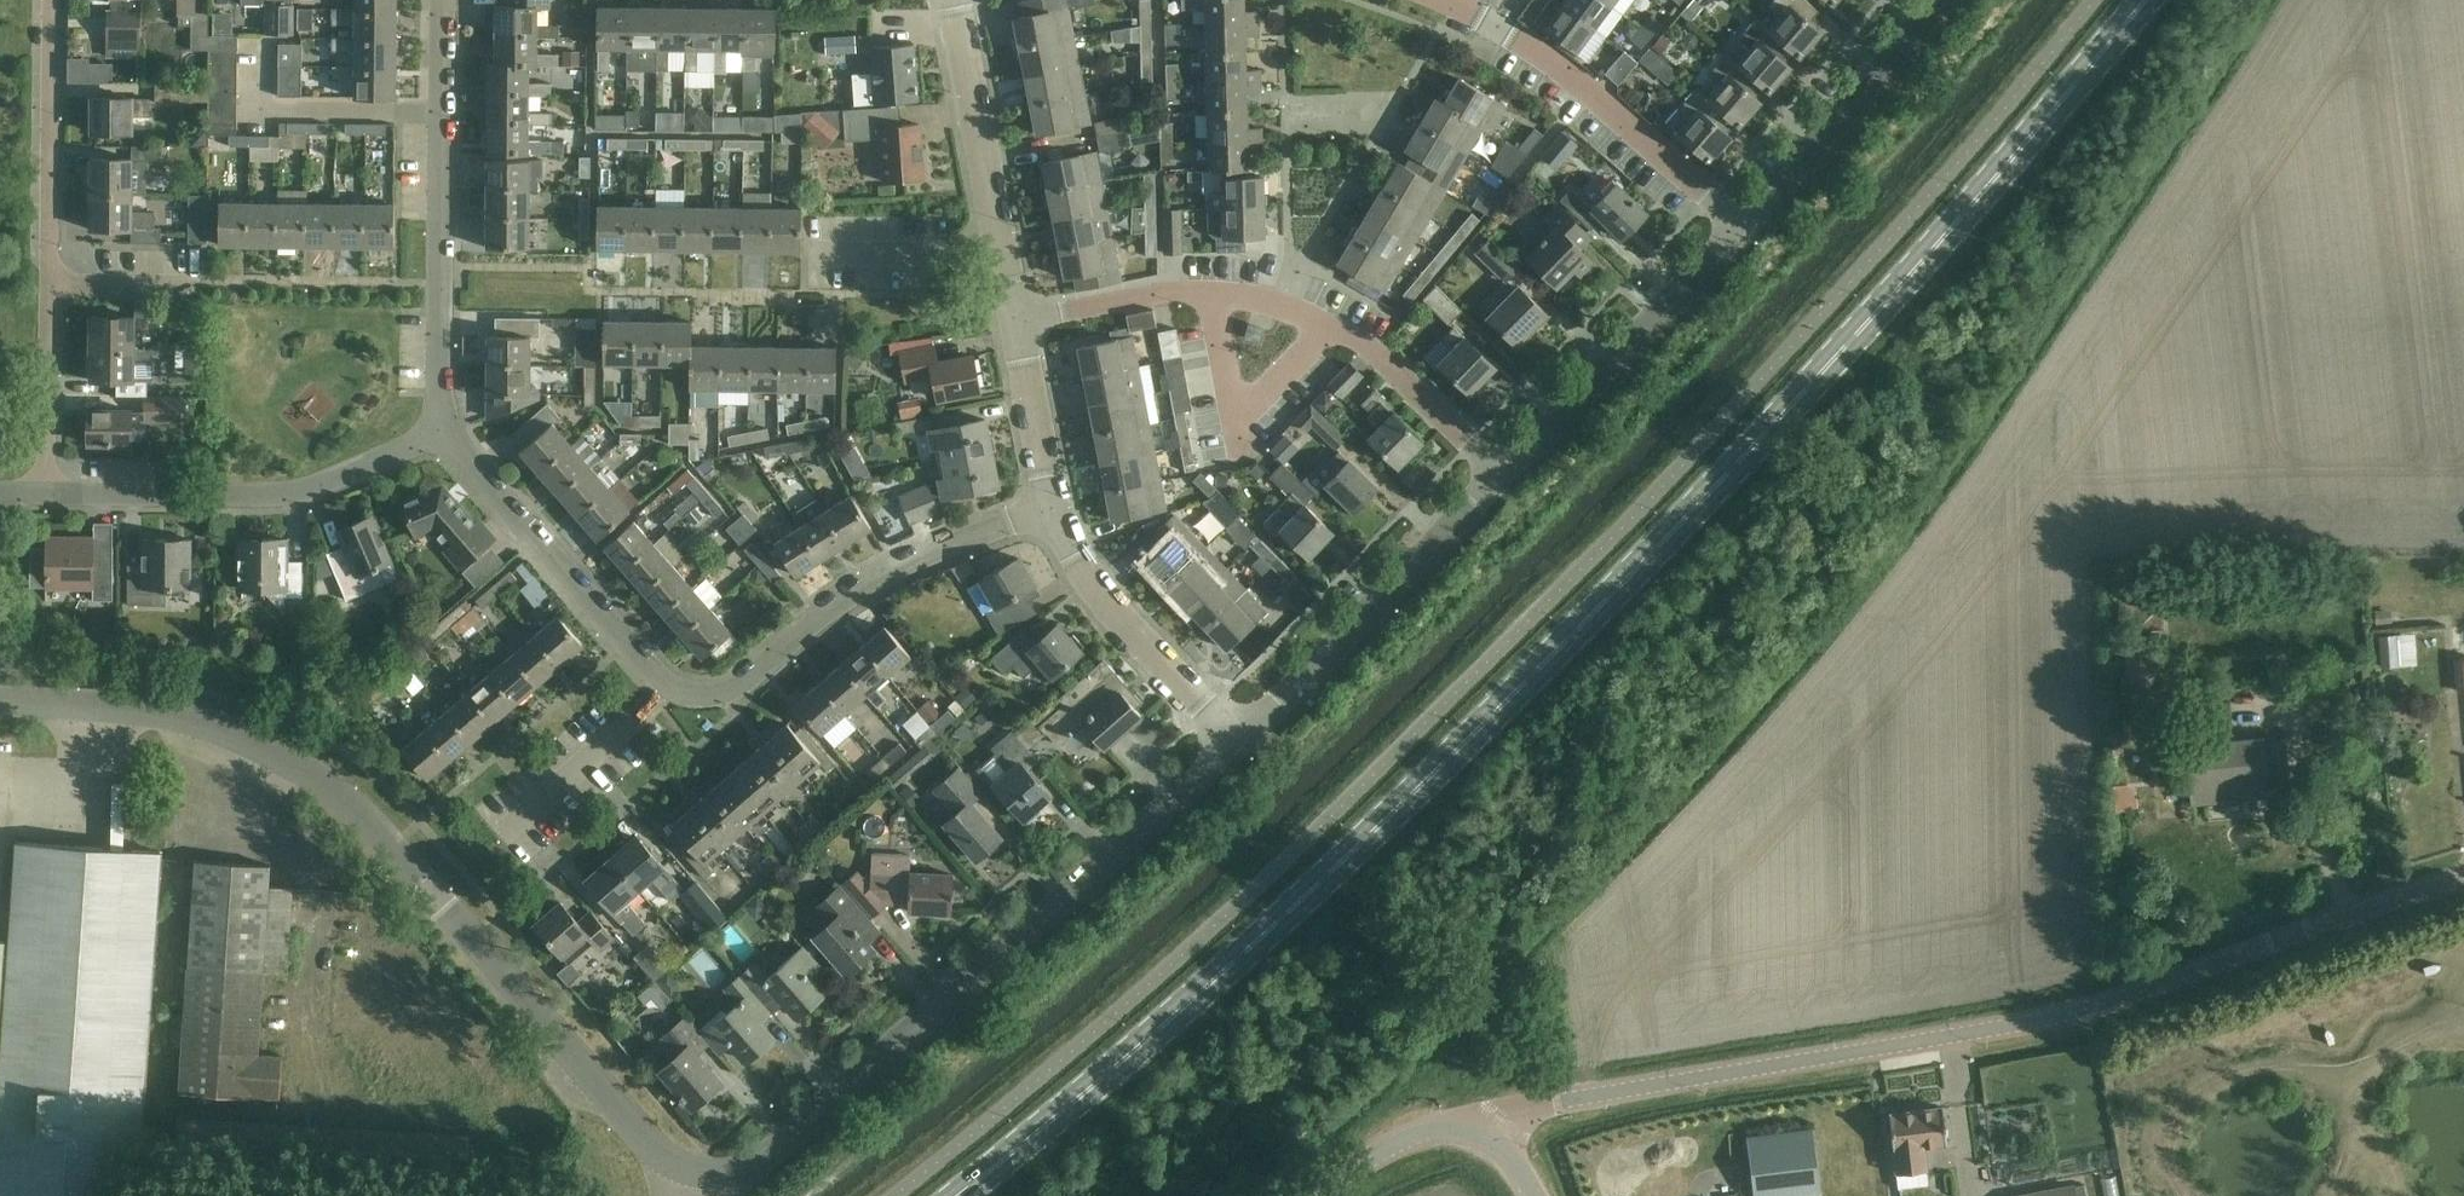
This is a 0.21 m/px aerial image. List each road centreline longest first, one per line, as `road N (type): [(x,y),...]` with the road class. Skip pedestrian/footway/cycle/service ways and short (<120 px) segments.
road 1 (secondary): [(955,1195),(1170,1020),(1324,879),(1624,578),(1895,300),(2140,0)]
road 2 (tertiary): [(1481,1137),(1505,1117),(1561,1100),(2074,1015),(2463,887)]
road 3 (residential): [(697,1195),(367,820),(297,766),(183,719),(0,708)]
road 4 (residential): [(720,1195),(1241,742)]
road 5 (residential): [(1051,512),(857,596),(727,692),(698,696),(667,686)]
road 6 (residential): [(438,430),(442,0)]
road 7 (residential): [(49,493),(276,496),(438,430)]
road 8 (residential): [(1745,232),(1504,34),(1438,0)]
road 9 (residential): [(1241,742),(1505,478)]
road 10 (residential): [(667,686),(647,674),(438,430)]
road 11 (residential): [(1505,478),(1745,232)]
road 12 (residential): [(1020,320),(957,0)]
road 13 (residential): [(1745,232),(1942,0)]
road 14 (residential): [(1241,742),(1089,583),(1051,512)]
road 15 (residential): [(51,282),(53,0)]
road 16 (residential): [(1338,318),(1261,395),(1239,405),(1227,383),(1209,289)]
road 17 (residential): [(1338,318),(1394,362),(1505,478)]
road 18 (residential): [(508,827),(667,686)]
road 19 (residential): [(49,493),(51,282)]
road 20 (residential): [(1051,512),(1020,320)]
road 21 (residential): [(1020,320),(1209,289)]
road 22 (tertiary): [(1320,1195),(1416,1134),(1450,1129),(1481,1137)]
road 23 (residential): [(51,282),(189,285)]
road 24 (residential): [(1209,289),(1274,295),(1338,318)]

